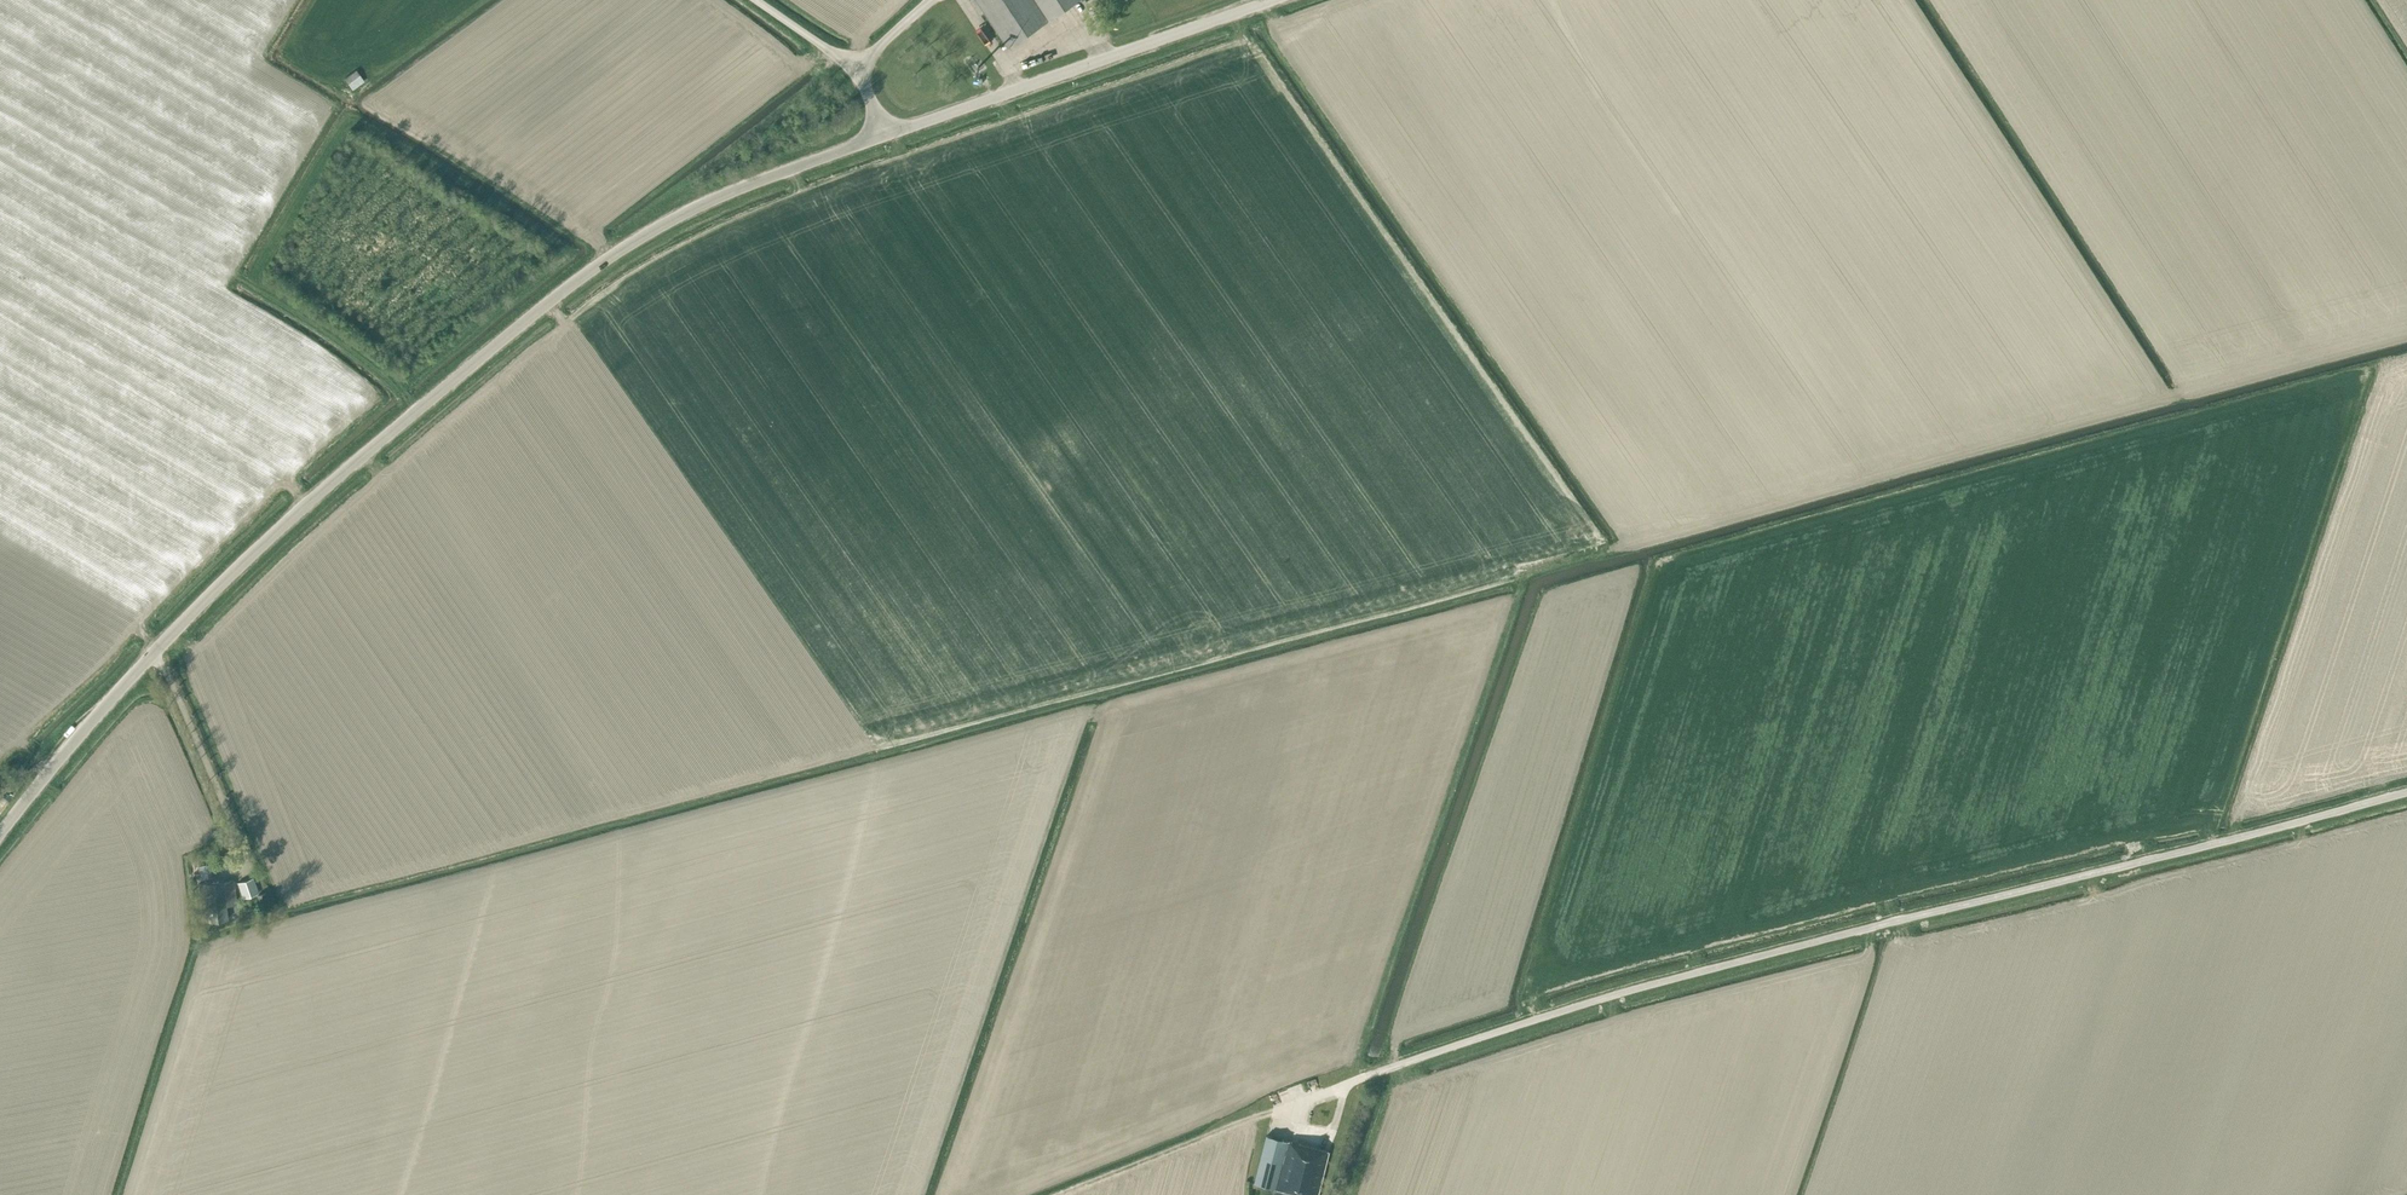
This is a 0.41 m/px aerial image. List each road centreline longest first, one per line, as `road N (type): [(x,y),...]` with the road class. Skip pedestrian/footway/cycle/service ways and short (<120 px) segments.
road 1 (tertiary): [(0,831),(154,652),(285,523),(566,286),(664,224),(749,183),(884,137)]
road 2 (tertiary): [(884,137),(1270,0)]
road 3 (track): [(1058,1194),(1272,1111)]

